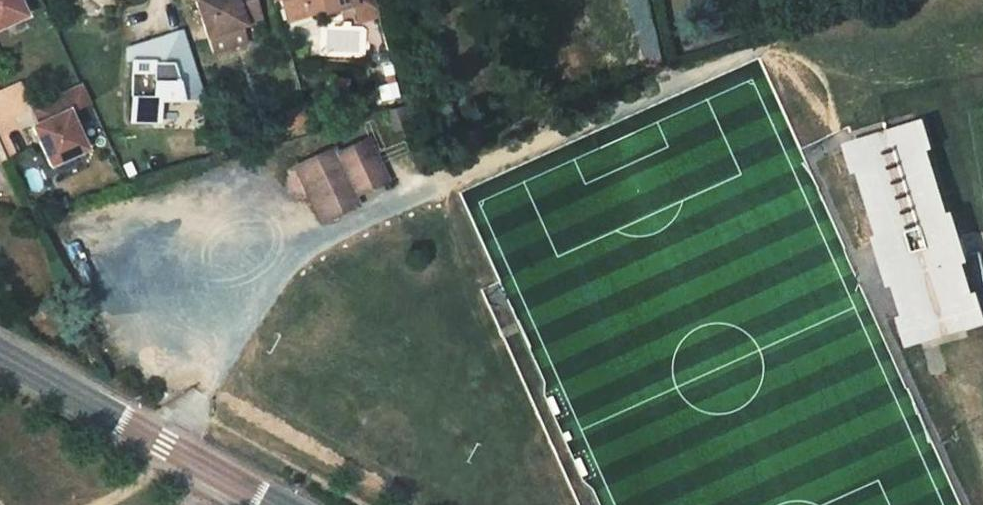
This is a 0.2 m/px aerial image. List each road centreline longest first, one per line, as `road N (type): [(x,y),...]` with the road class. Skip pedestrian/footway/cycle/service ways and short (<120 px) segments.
road 1 (tertiary): [(266,504),(0,355)]

